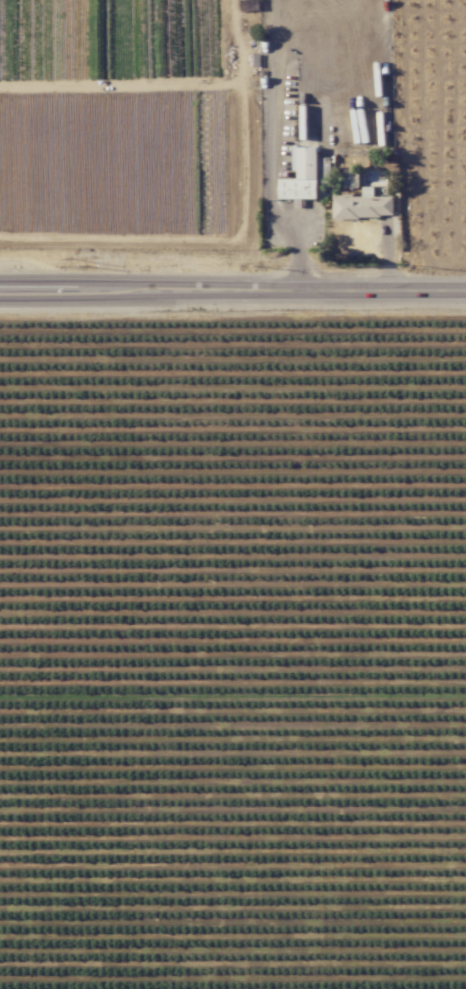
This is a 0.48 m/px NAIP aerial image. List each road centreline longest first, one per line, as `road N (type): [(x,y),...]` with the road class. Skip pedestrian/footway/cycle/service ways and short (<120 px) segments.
road 1 (secondary): [(0,293),(465,290)]

